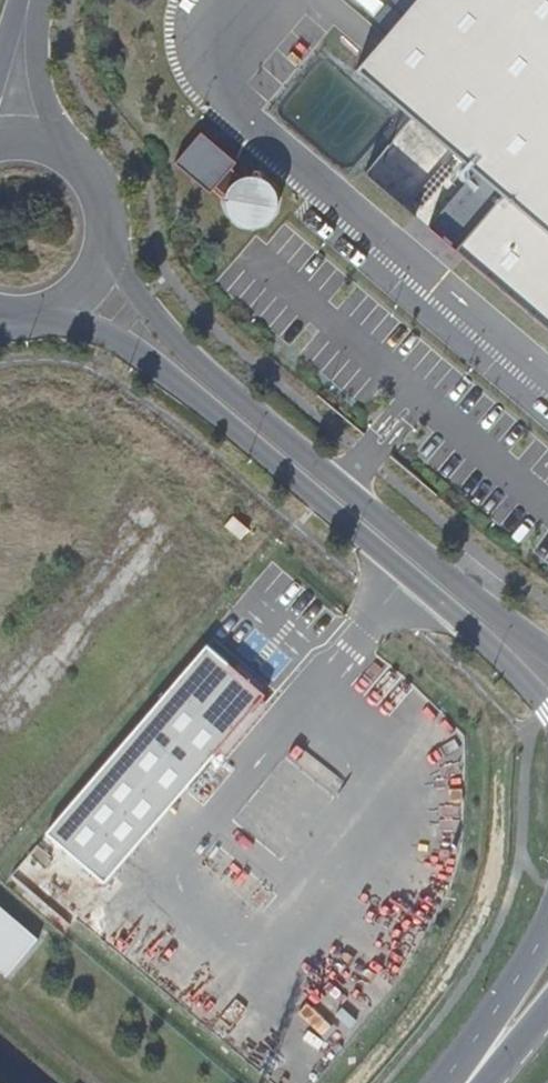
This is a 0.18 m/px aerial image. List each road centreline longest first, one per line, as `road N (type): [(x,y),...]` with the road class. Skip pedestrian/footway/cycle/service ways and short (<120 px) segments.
road 1 (primary): [(547,923),(451,1082)]

